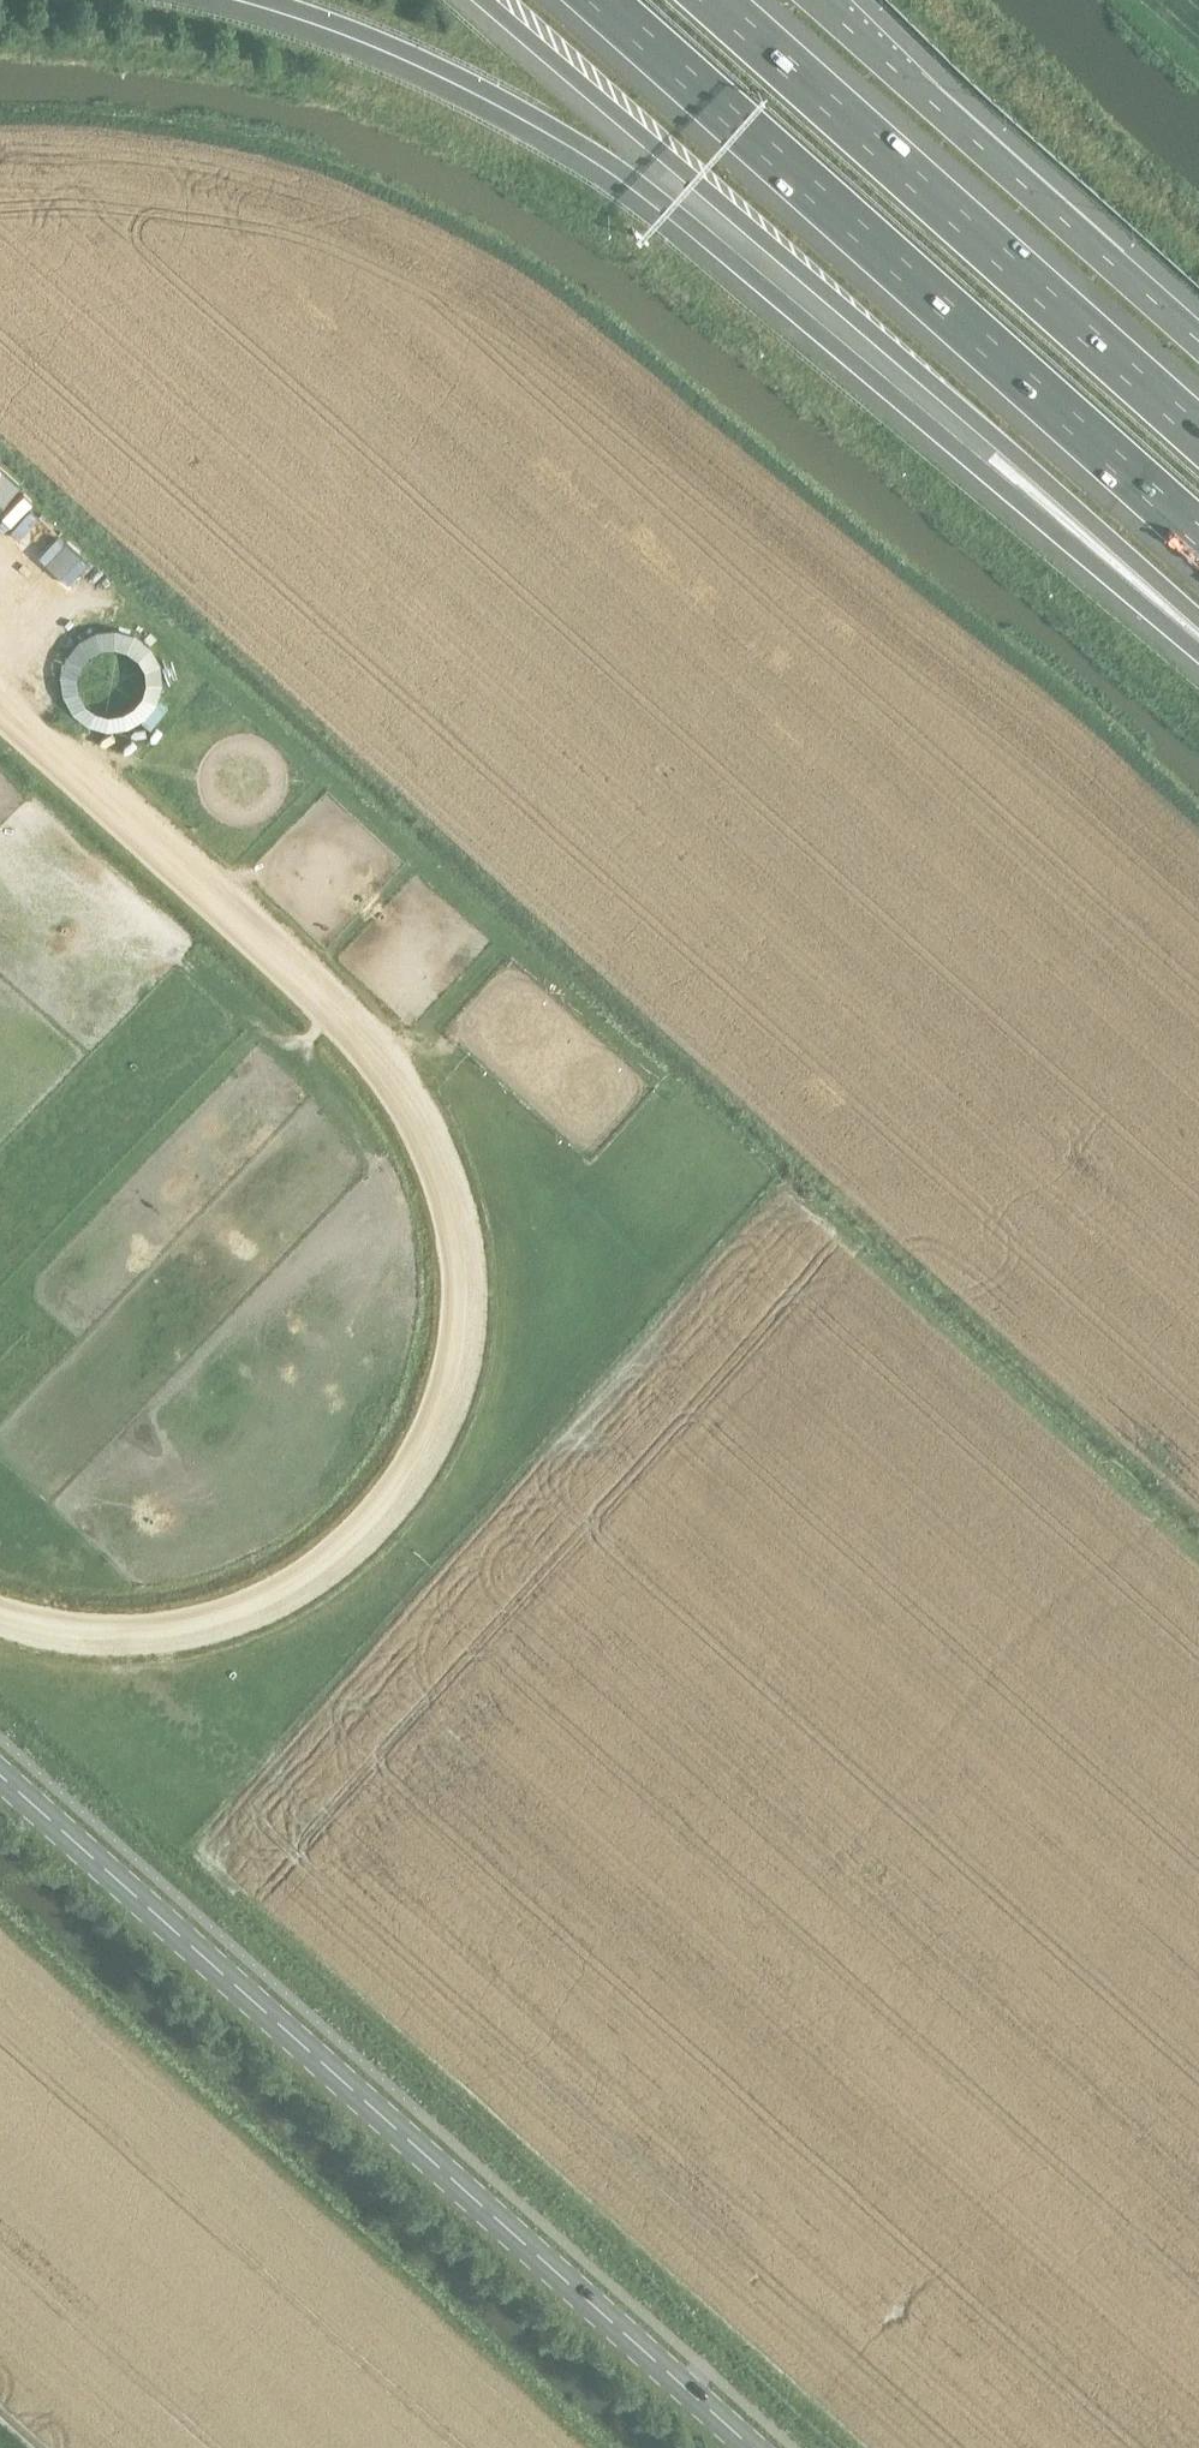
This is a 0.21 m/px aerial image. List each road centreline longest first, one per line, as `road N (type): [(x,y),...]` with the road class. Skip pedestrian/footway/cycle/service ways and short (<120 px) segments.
road 1 (motorway): [(276,0),(432,61),(553,127),(702,232),(1198,654)]
road 2 (secondary): [(752,2447),(0,1778)]
road 3 (motorway): [(490,0),(1198,623)]
road 4 (motorway): [(601,0),(1198,536)]
road 5 (motorway): [(1198,440),(701,0)]
road 6 (motorway): [(1198,337),(818,0)]

